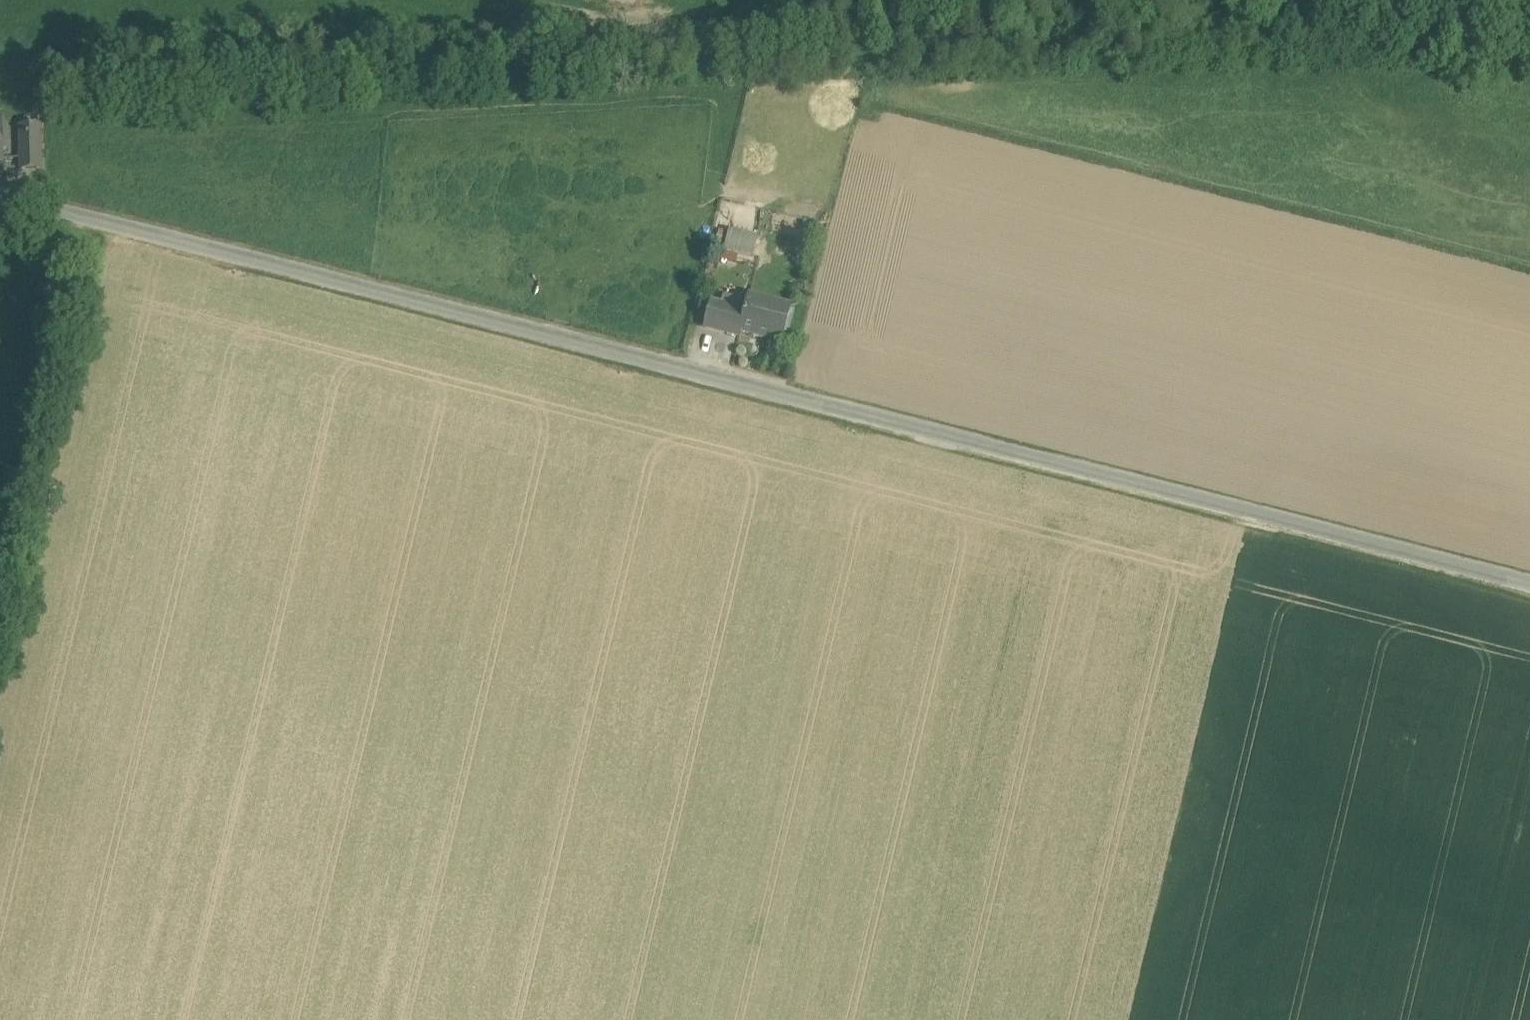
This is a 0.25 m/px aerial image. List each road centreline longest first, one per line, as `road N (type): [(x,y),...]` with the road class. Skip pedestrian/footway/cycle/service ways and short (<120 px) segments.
road 1 (unclassified): [(1529,590),(0,197)]

